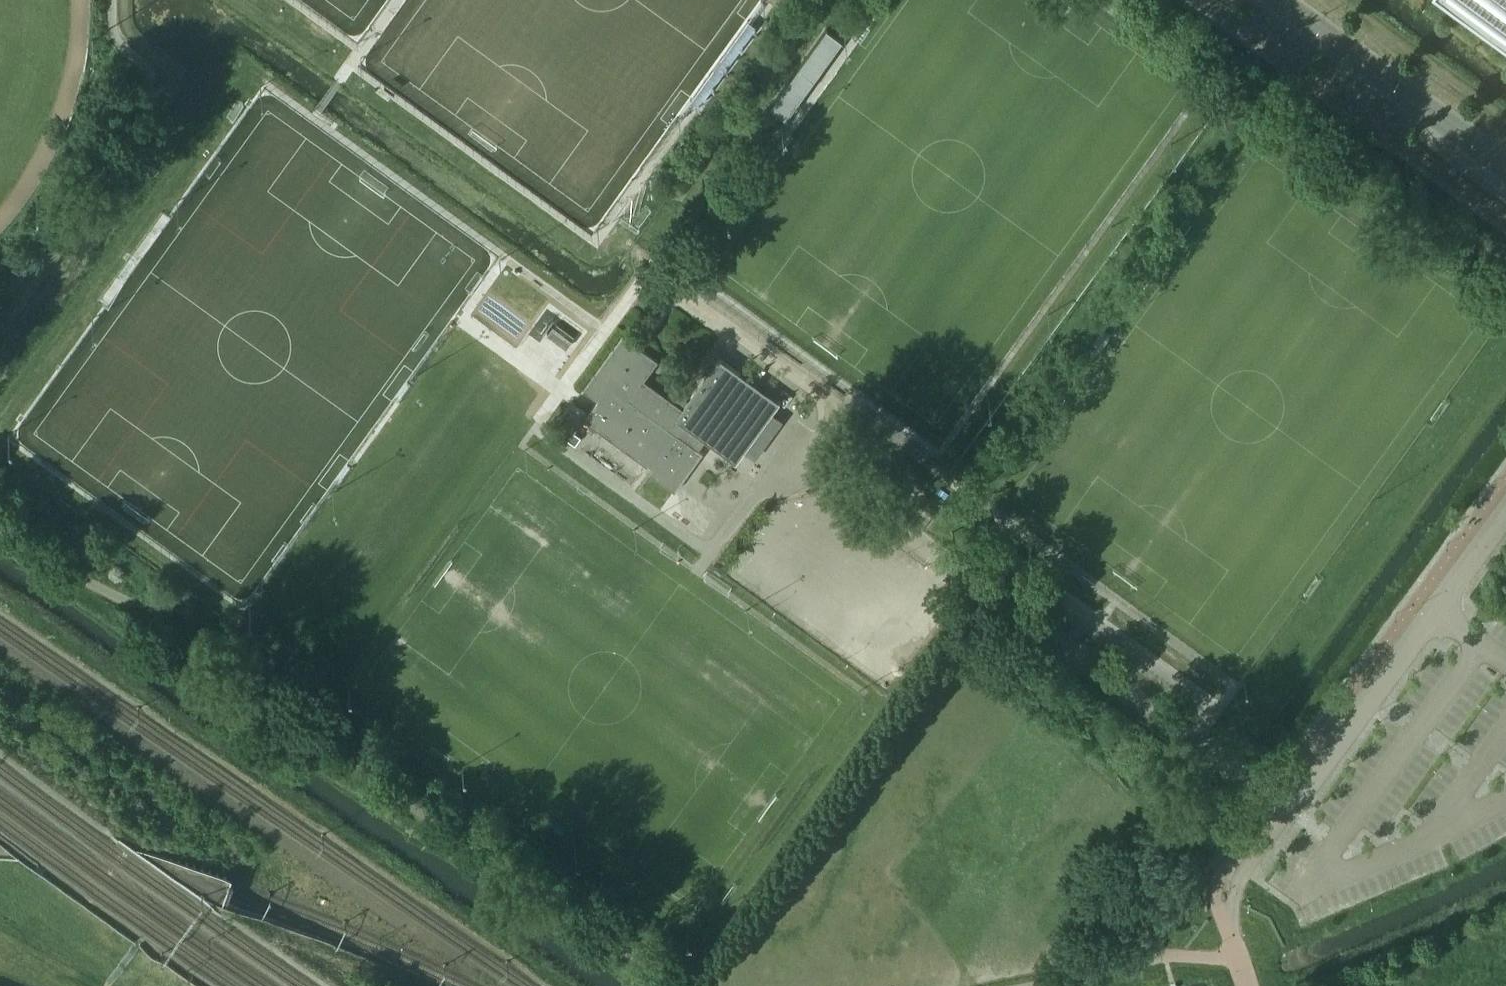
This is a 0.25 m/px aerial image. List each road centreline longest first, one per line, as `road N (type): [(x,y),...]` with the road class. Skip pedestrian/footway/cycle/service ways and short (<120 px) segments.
road 1 (unclassified): [(1286,813),(1505,514)]
road 2 (unclassified): [(1505,168),(1278,0)]
road 3 (unclassified): [(1286,813),(1242,877),(1228,933)]

